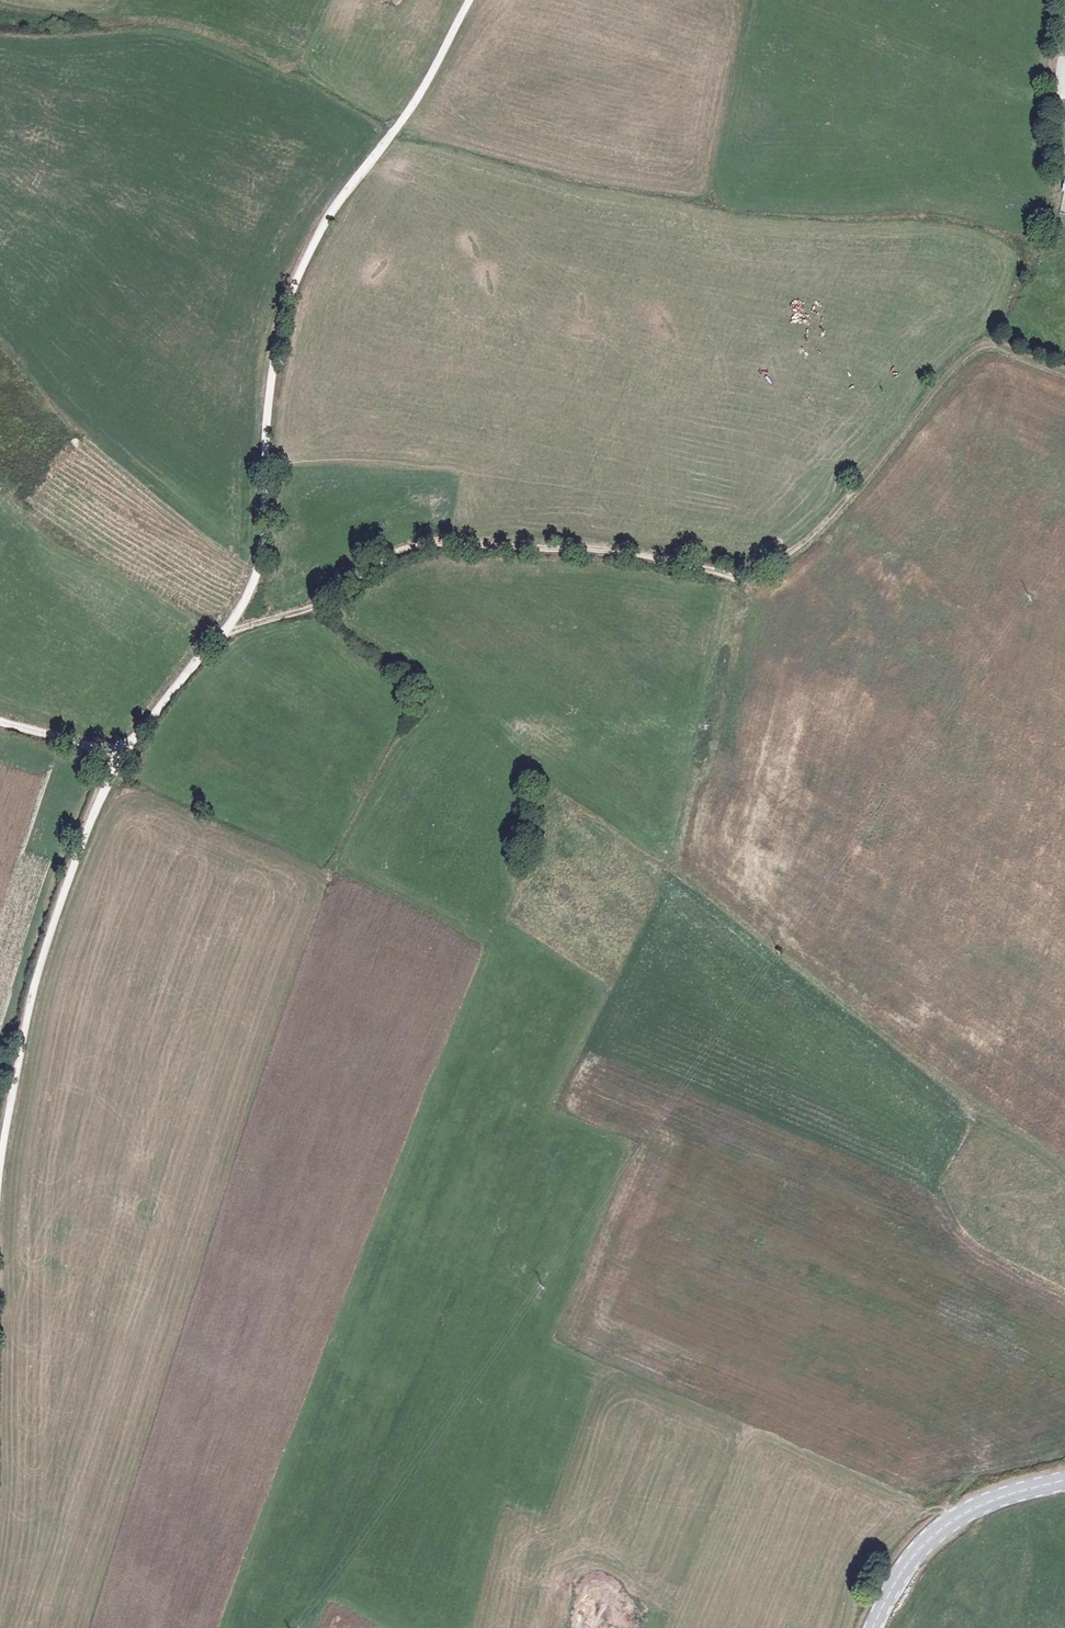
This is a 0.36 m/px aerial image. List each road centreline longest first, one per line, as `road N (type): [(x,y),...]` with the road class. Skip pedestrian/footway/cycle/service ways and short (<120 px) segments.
road 1 (track): [(1064,368),(1004,345),(963,356),(833,515),(798,545),(728,573),(607,547),(433,542),(407,549),(321,605),(224,631)]
road 2 (track): [(471,0),(400,126),(321,233),(292,297),(270,392),(260,574),(224,631)]
road 3 (track): [(133,741),(109,779),(45,950),(0,1186)]
road 4 (secondary): [(1064,1480),(961,1515),(917,1553),(874,1627)]
road 5 (track): [(224,631),(133,741)]
road 6 (track): [(0,721),(101,749),(133,741)]

